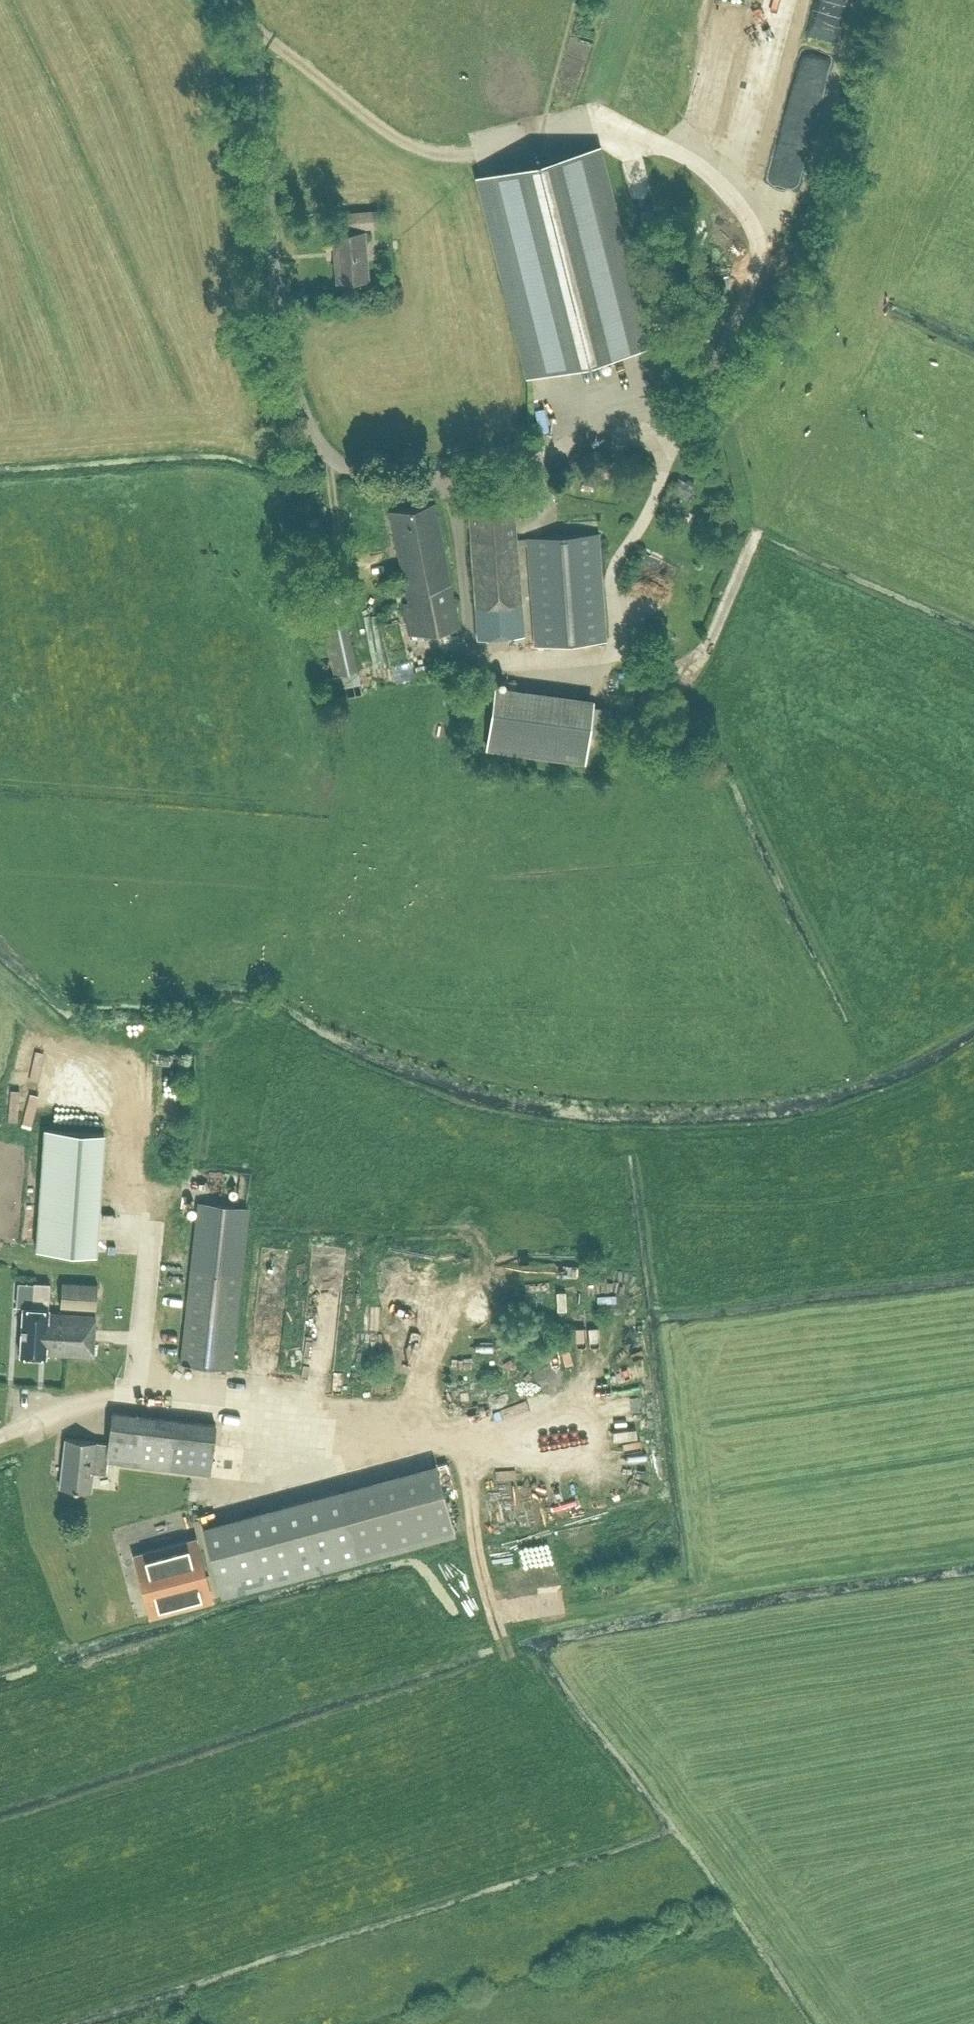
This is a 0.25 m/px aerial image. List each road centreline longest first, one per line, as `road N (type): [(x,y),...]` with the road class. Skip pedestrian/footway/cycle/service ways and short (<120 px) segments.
road 1 (unclassified): [(331,453),(297,390),(281,325),(256,51),(237,0)]

